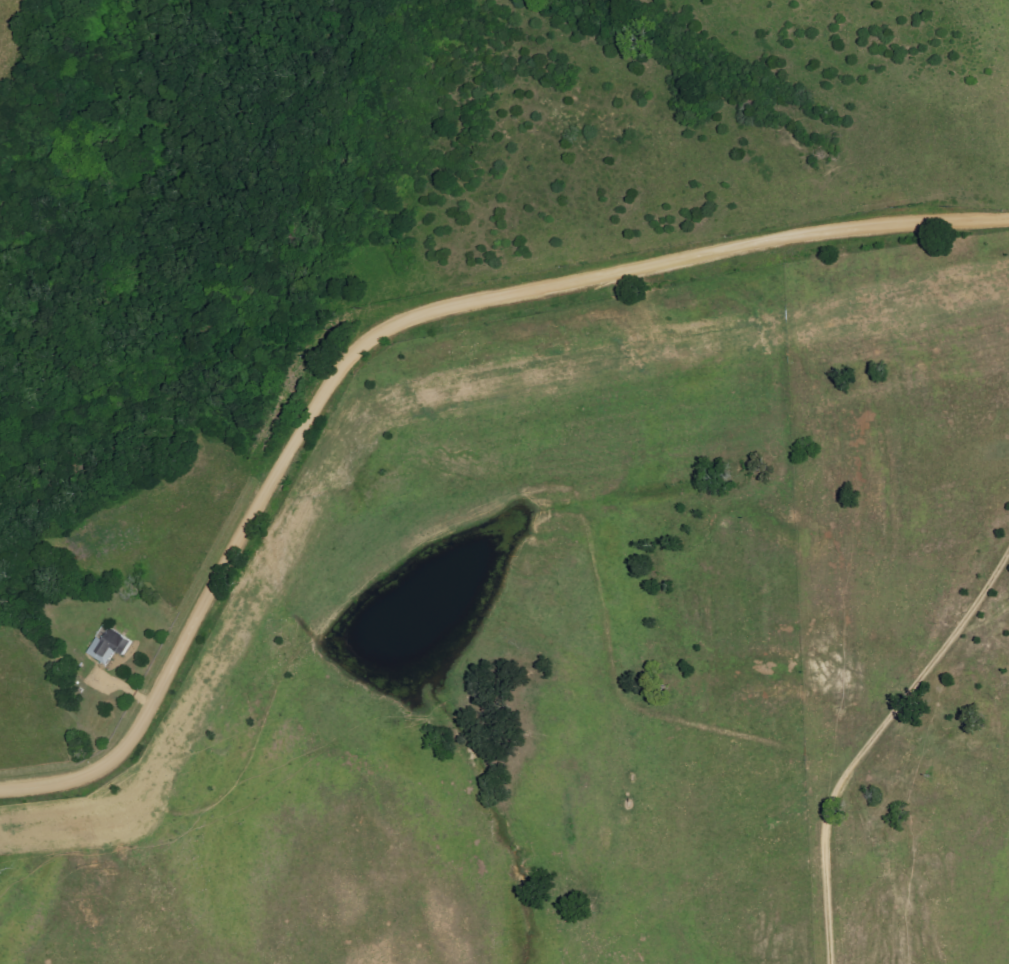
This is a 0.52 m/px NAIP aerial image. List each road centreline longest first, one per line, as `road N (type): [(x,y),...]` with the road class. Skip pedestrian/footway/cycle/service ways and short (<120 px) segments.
road 1 (residential): [(0,787),(92,777),(116,762),(342,374),(392,329),(444,309),(841,230),(1008,216)]

